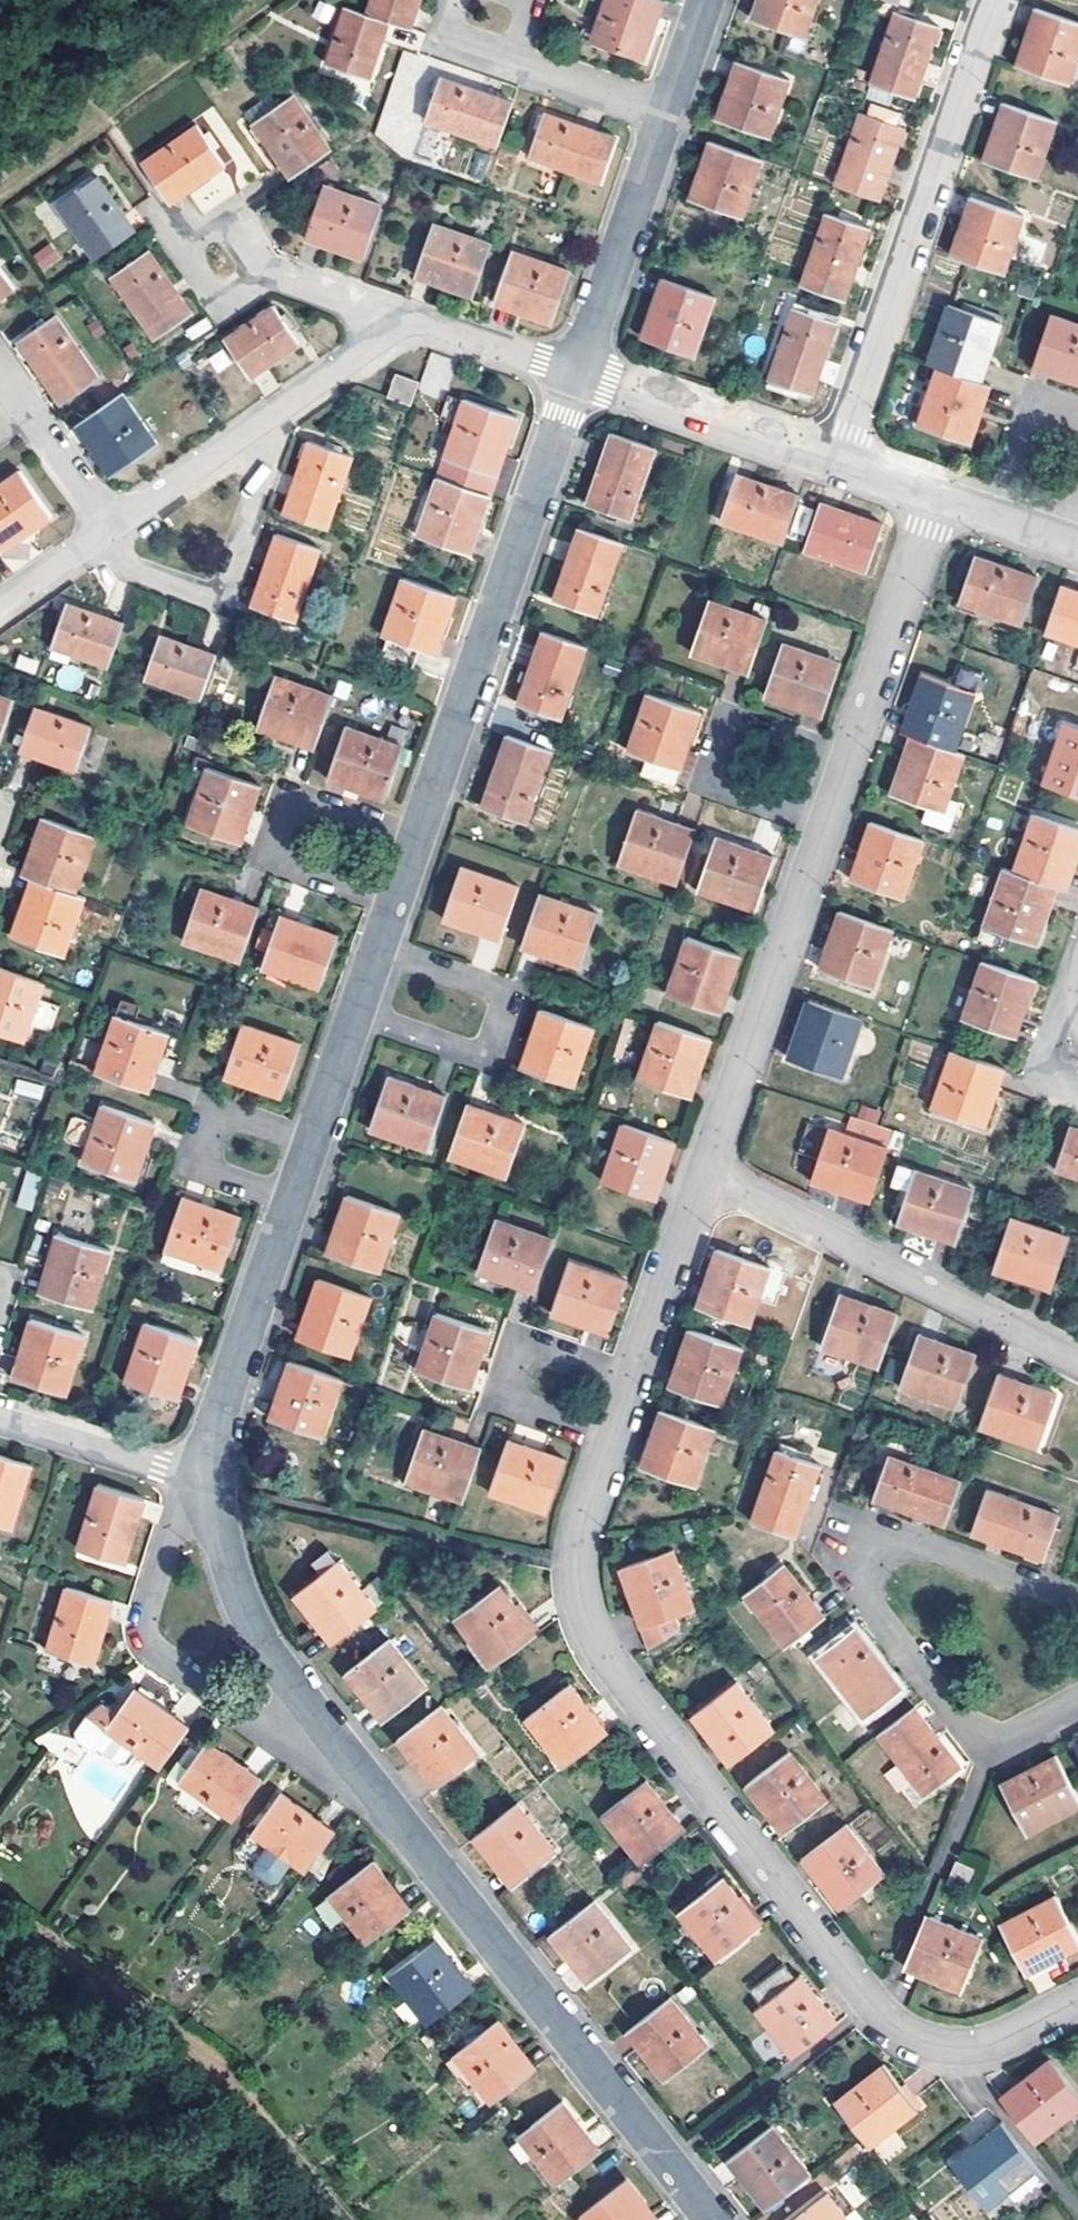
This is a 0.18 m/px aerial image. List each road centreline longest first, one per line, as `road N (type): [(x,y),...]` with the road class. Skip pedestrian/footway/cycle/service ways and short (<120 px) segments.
road 1 (residential): [(706,1171),(583,1523),(579,1589),(601,1648),(893,2025),(920,2040),(973,2047),(1077,2003)]
road 2 (residential): [(576,372),(220,1414),(214,1483)]
road 3 (residential): [(214,1483),(242,1603),(287,1677),(716,2219)]
road 4 (residential): [(938,496),(706,1171)]
road 5 (residential): [(995,0),(835,460)]
road 6 (residential): [(706,1171),(1077,1362)]
road 7 (residential): [(1077,1704),(1014,1736),(991,1738),(961,1721),(869,1603),(859,1578),(867,1552),(897,1539)]
road 8 (residential): [(393,327),(109,527)]
road 9 (residential): [(666,110),(576,372)]
road 10 (residential): [(576,372),(835,460)]
road 11 (residential): [(0,1418),(214,1483)]
road 12 (residential): [(255,267),(231,292),(215,293),(185,244),(219,221),(251,257)]
road 13 (residential): [(576,372),(430,324),(393,327)]
road 14 (residential): [(897,1539),(1077,1599)]
road 15 (residential): [(512,58),(666,110)]
road 16 (residential): [(255,267),(365,306),(393,327)]
road 17 (residential): [(938,496),(1077,543)]
road 18 (residential): [(109,527),(27,415)]
road 19 (residential): [(109,527),(0,604)]

